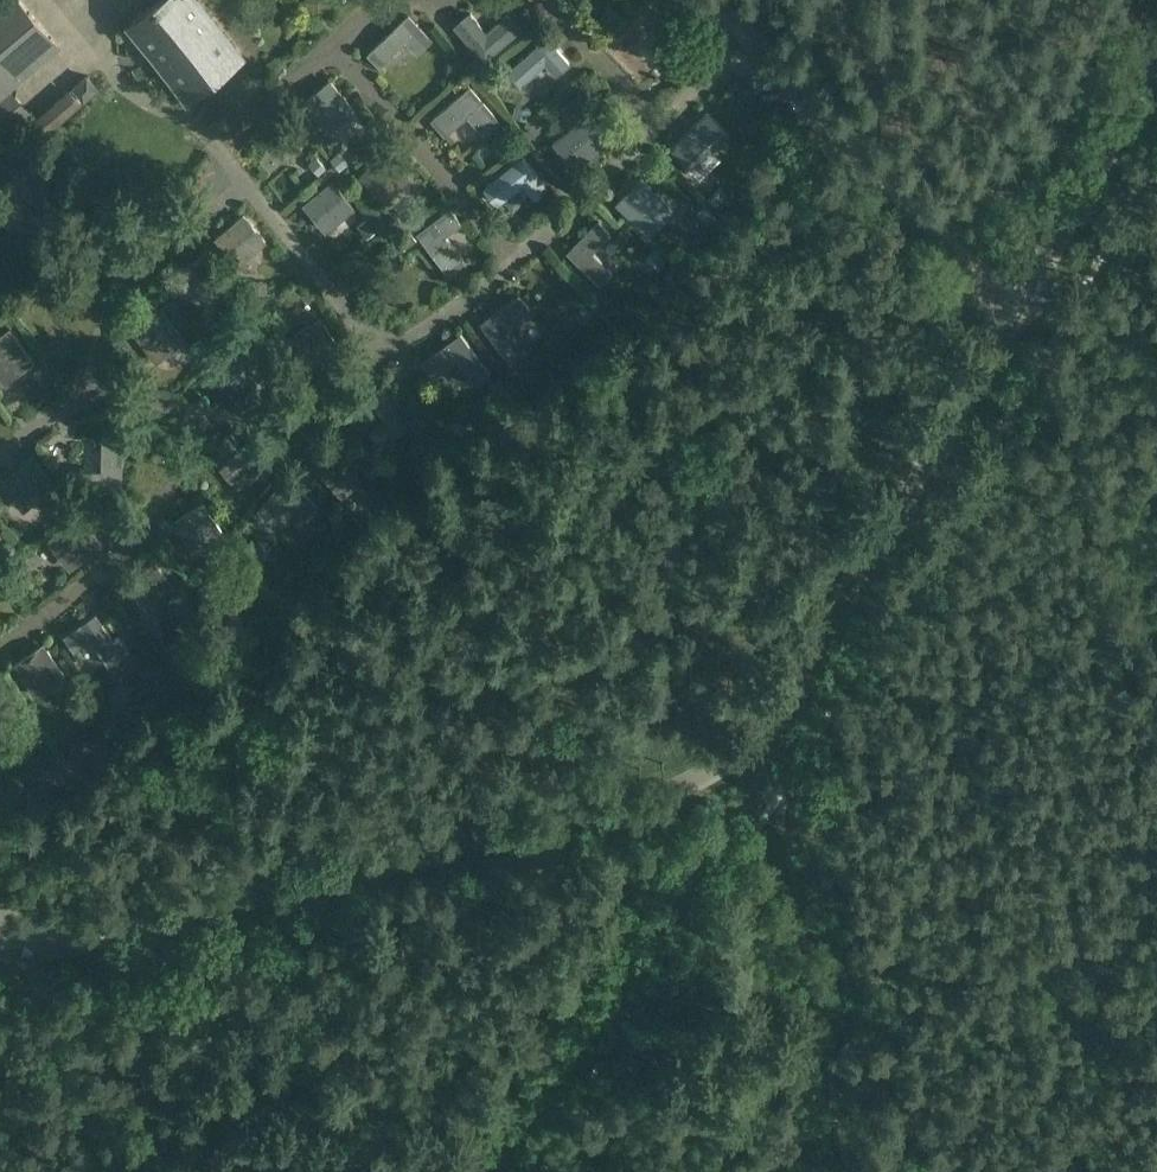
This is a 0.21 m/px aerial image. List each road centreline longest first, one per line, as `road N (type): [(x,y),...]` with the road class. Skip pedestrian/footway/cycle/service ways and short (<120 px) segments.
road 1 (unclassified): [(42,950),(617,807),(731,757),(755,734),(932,461),(1156,55)]
road 2 (track): [(1020,303),(873,175),(696,0)]
road 3 (track): [(838,1162),(793,847),(772,808)]

